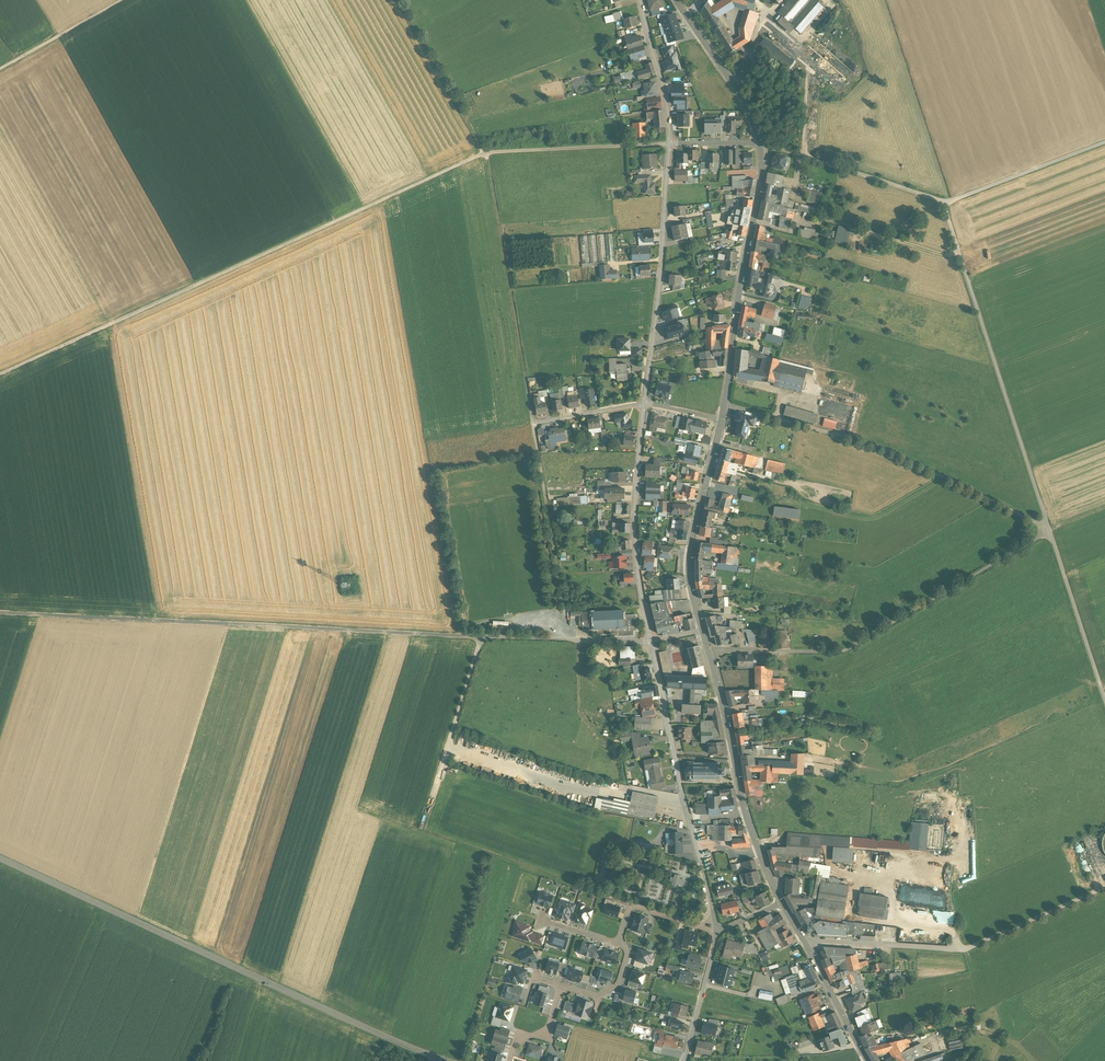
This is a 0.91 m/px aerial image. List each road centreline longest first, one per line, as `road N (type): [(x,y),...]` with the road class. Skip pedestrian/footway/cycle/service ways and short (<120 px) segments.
road 1 (track): [(669,145),(479,156),(0,375)]
road 2 (track): [(942,202),(1104,701)]
road 3 (tertiary): [(445,1060),(0,858)]
road 4 (track): [(483,637),(0,612)]
road 5 (track): [(397,0),(486,154),(525,378)]
road 6 (track): [(1049,530),(842,652),(708,652)]
road 7 (track): [(483,637),(425,832),(579,886)]
road 8 (track): [(725,405),(887,451),(1049,530)]
road 9 (track): [(1099,681),(894,771),(805,760)]
road 10 (track): [(1104,887),(967,950),(806,941)]
road 11 (residential): [(651,641),(716,931)]
road 12 (tertiary): [(702,630),(749,820),(782,903)]
road 13 (tertiary): [(761,144),(722,420)]
road 14 (residential): [(669,145),(643,404)]
road 15 (residential): [(643,404),(634,524),(651,641)]
road 16 (unclassified): [(533,423),(571,639)]
road 17 (tertiary): [(722,420),(691,546),(702,630)]
road 18 (track): [(761,145),(942,202)]
road 19 (tertiary): [(782,903),(869,1060)]
road 20 (track): [(1104,147),(942,202)]
road 21 (tertiary): [(677,0),(744,98),(761,144)]
road 22 (residential): [(641,0),(669,145)]
road 23 (track): [(123,0),(0,69)]
road 24 (residential): [(716,931),(684,1060)]
road 25 (residential): [(620,944),(630,903),(716,931)]

